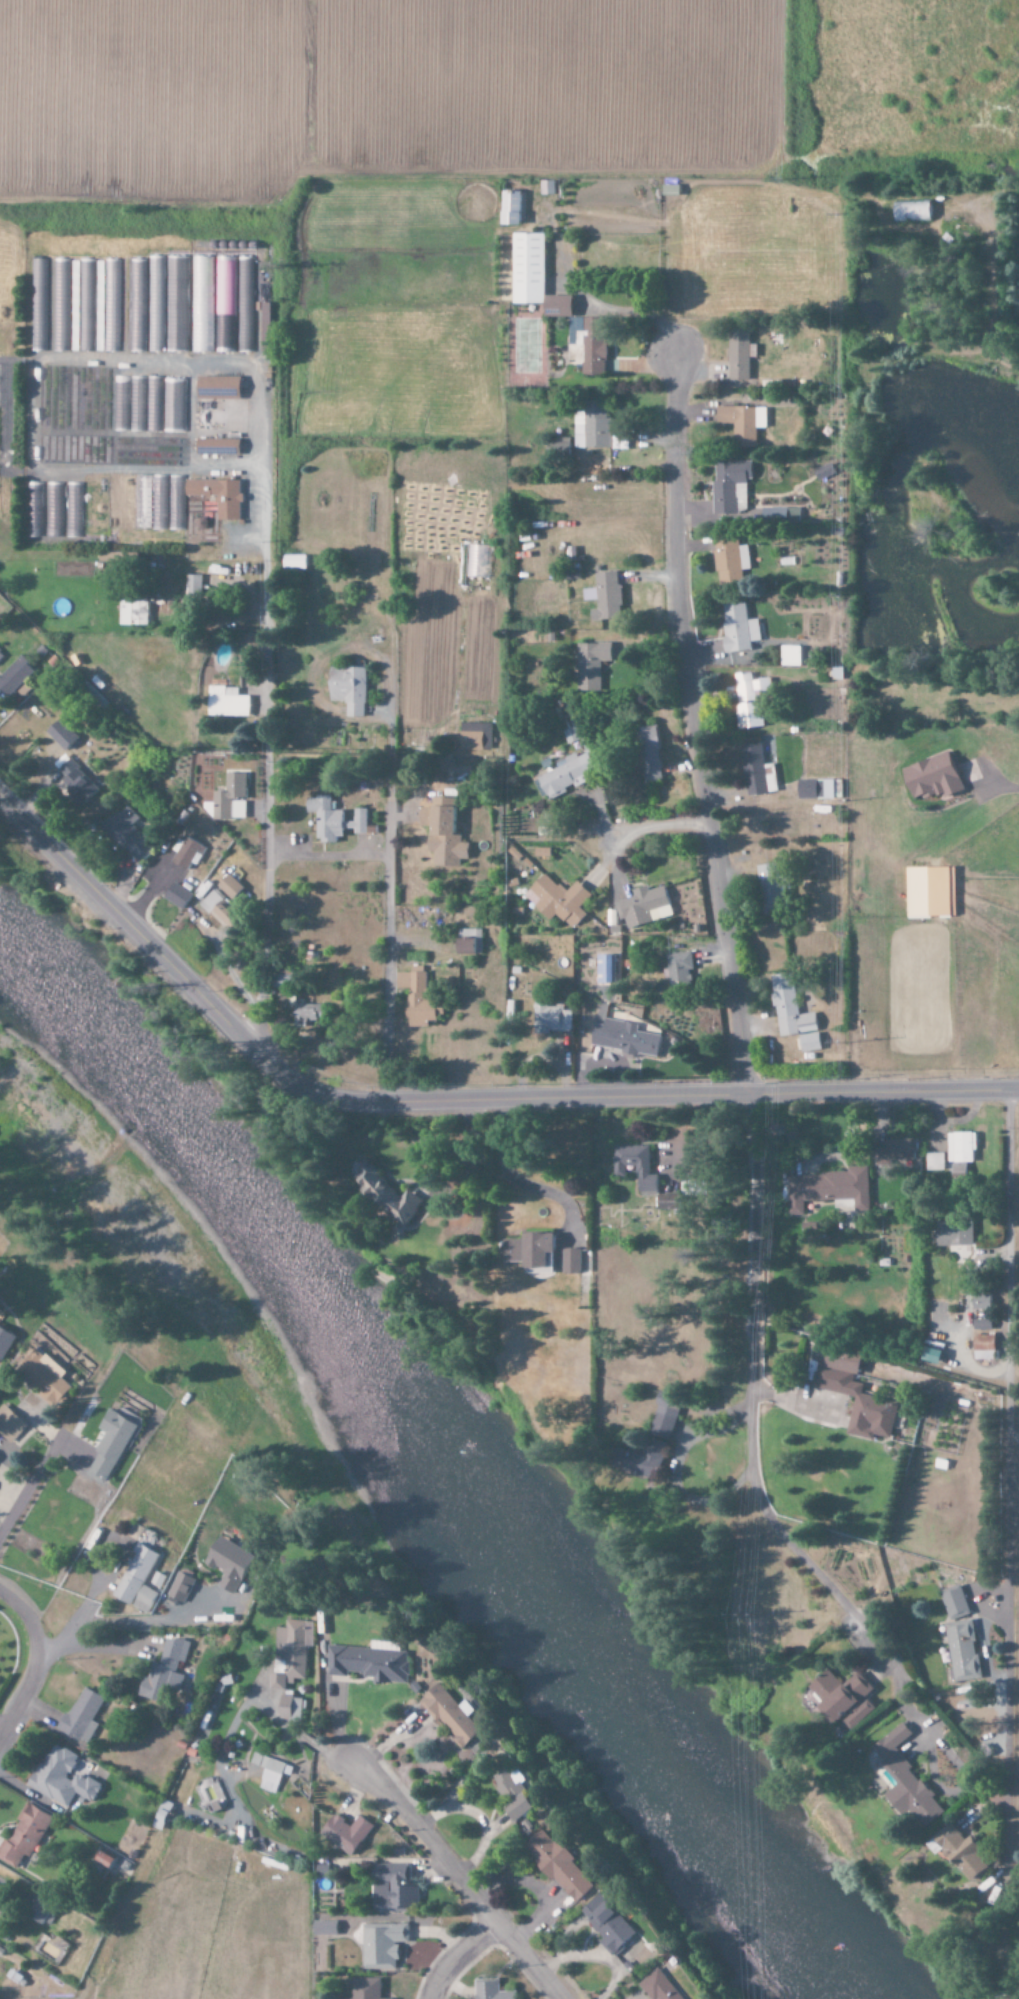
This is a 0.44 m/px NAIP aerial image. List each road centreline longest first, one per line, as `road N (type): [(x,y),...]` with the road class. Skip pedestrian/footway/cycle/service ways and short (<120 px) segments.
road 1 (secondary): [(1018,1090),(332,1099),(253,1051),(0,800)]
road 2 (residential): [(745,1095),(672,604),(669,346)]
road 3 (residential): [(253,1051),(264,856),(262,565)]
road 4 (residential): [(357,1766),(560,1998)]
road 5 (residential): [(0,1744),(44,1658),(34,1627),(0,1593)]

